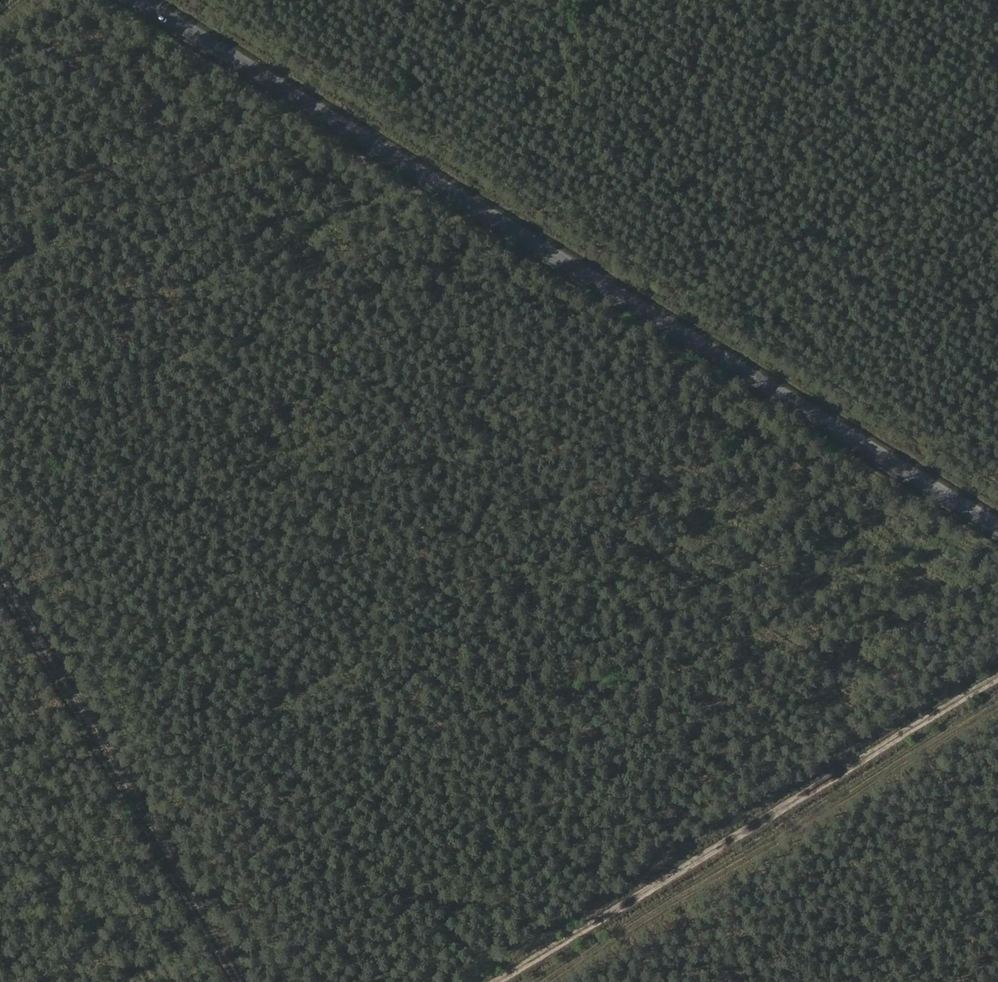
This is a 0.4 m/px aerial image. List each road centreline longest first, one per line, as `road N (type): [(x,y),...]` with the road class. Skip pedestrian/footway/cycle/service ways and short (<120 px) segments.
road 1 (secondary): [(134,0),(997,531)]
road 2 (track): [(997,686),(510,981)]
road 3 (track): [(0,546),(259,981)]

